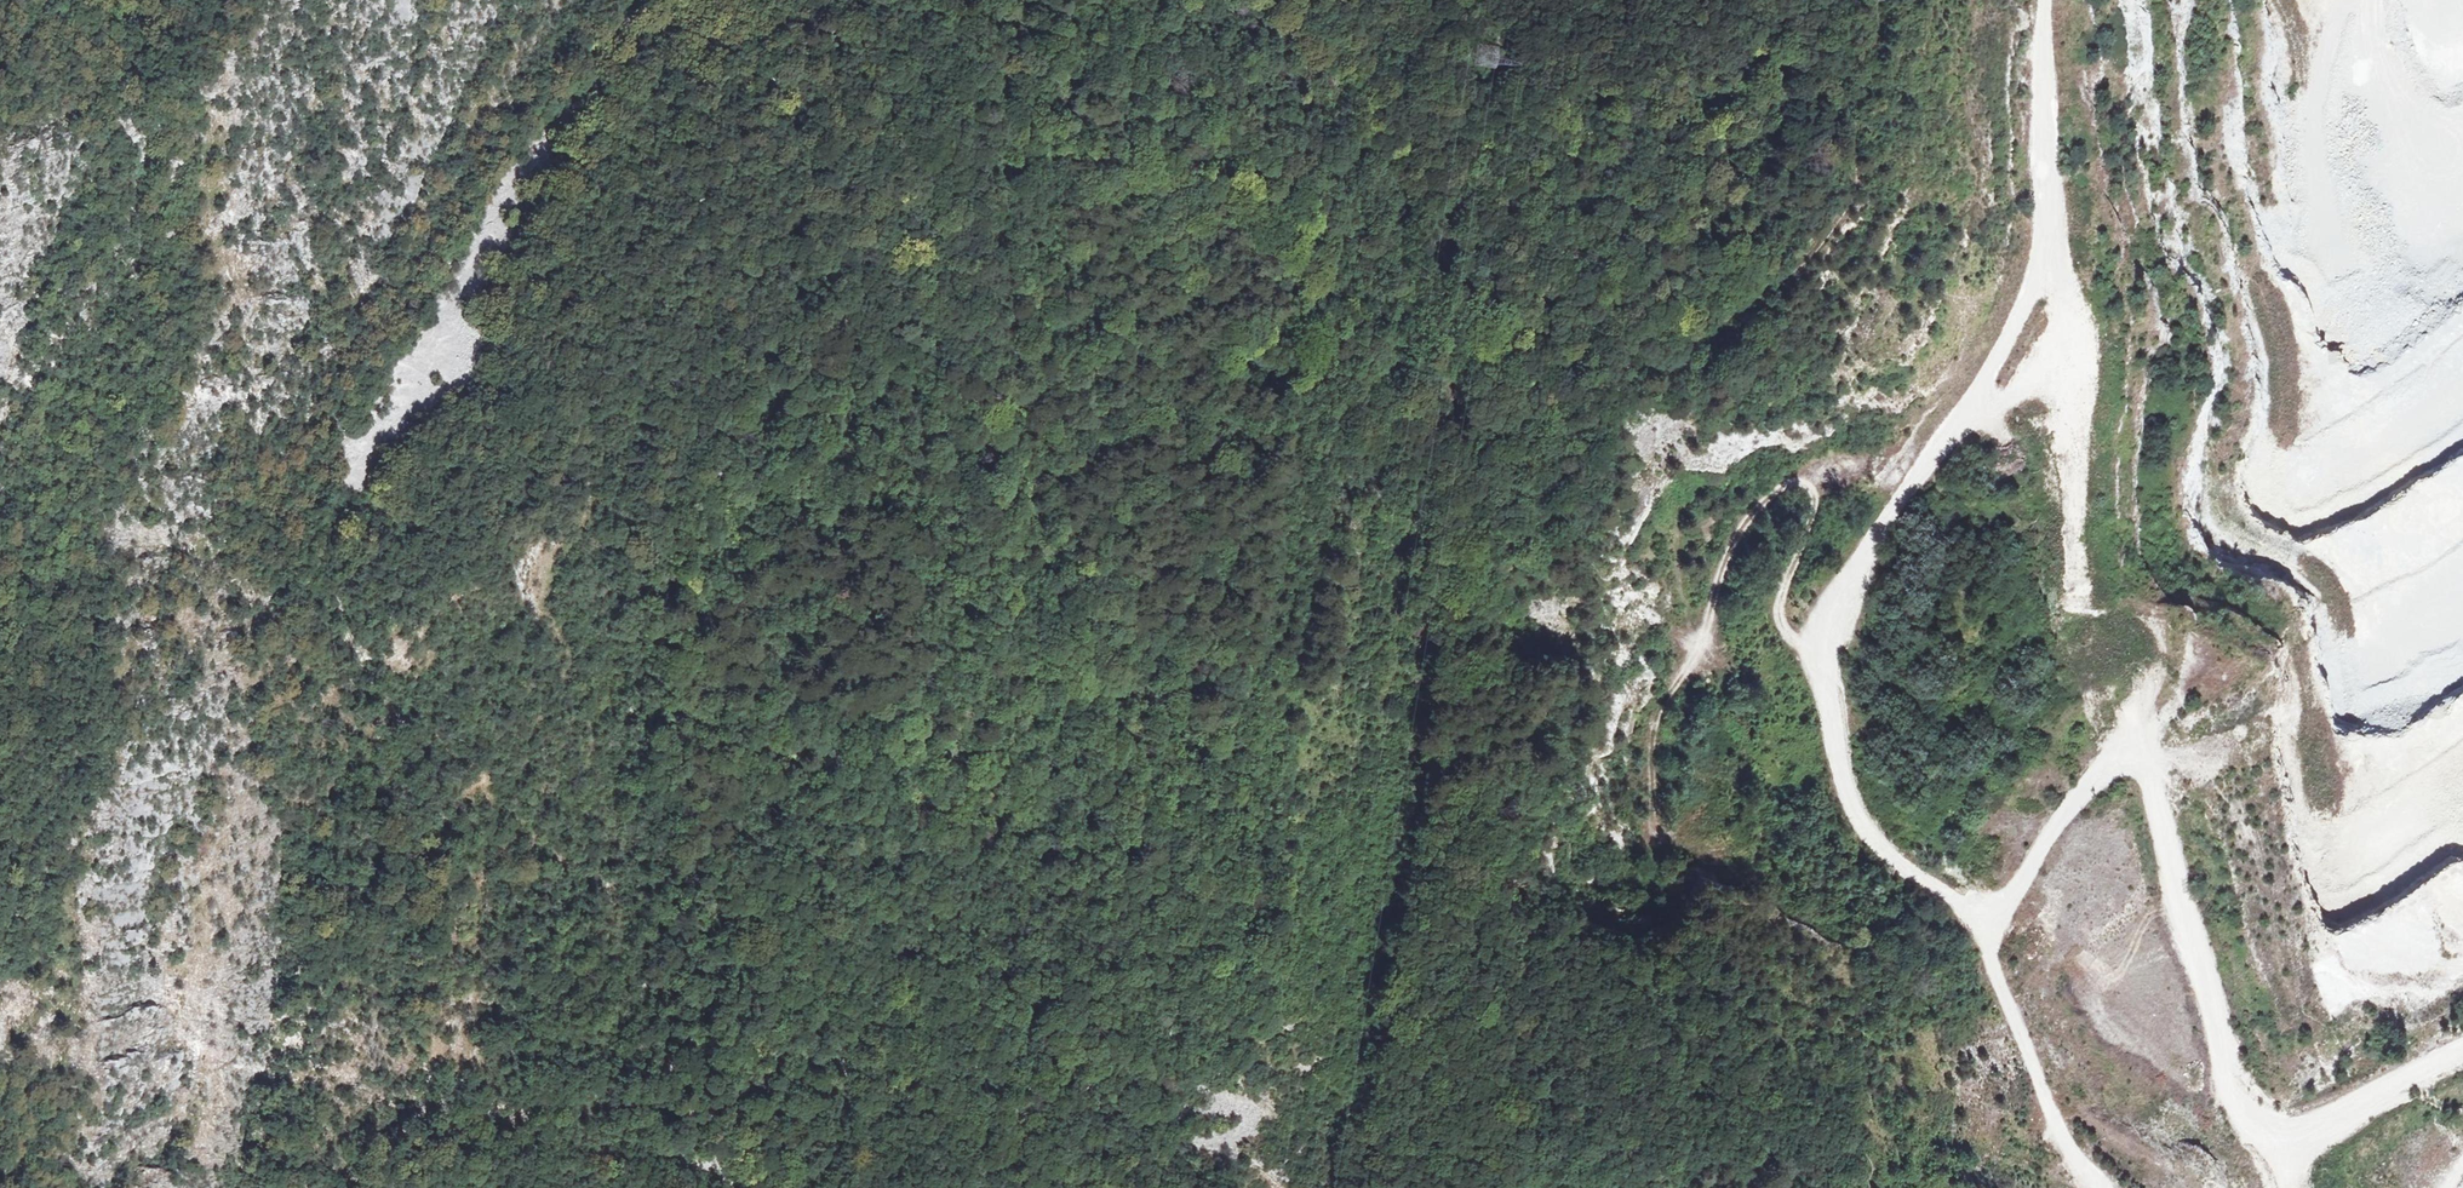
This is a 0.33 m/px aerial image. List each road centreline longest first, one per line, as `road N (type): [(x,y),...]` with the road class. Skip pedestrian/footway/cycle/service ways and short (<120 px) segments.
road 1 (track): [(1981,909),(1915,881),(1870,839),(1833,748),(1825,662),(1836,603),(1863,548),(1999,357),(2037,270),(2049,0)]
road 2 (track): [(2462,1056),(2313,1137),(2257,1131),(2240,1112),(2149,778),(2135,763),(2116,763),(2095,782),(2013,898),(1981,909)]
road 3 (track): [(1981,909),(2003,988),(2061,1132),(2101,1187)]

